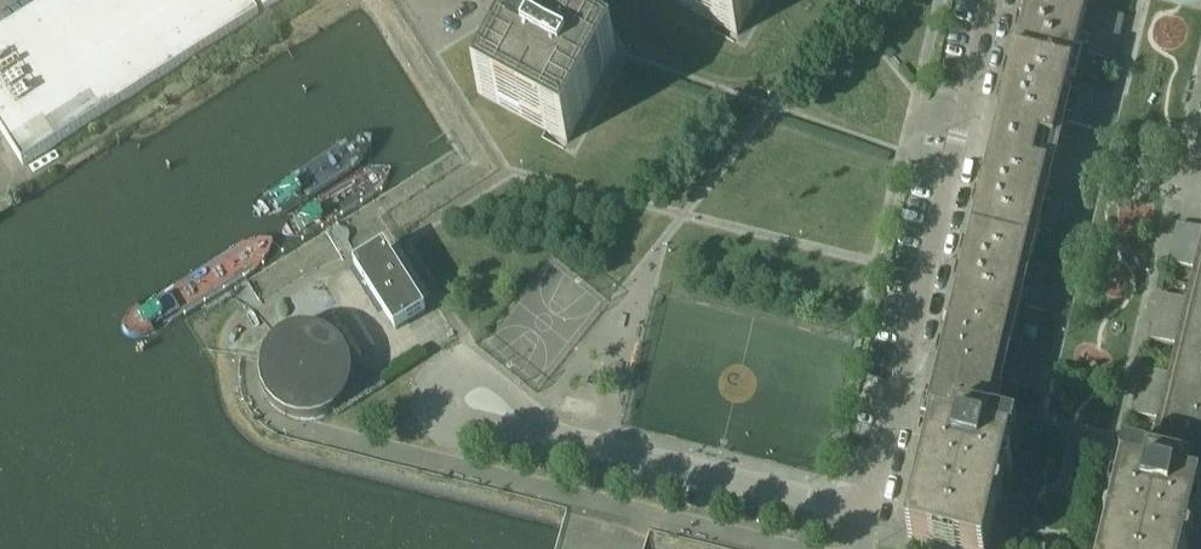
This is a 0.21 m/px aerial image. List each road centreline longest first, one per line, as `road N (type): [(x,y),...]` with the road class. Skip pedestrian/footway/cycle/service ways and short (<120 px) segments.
road 1 (residential): [(997,0),(872,512),(562,439)]
road 2 (residential): [(562,439),(478,375),(456,380),(444,395),(452,419),(468,426)]

